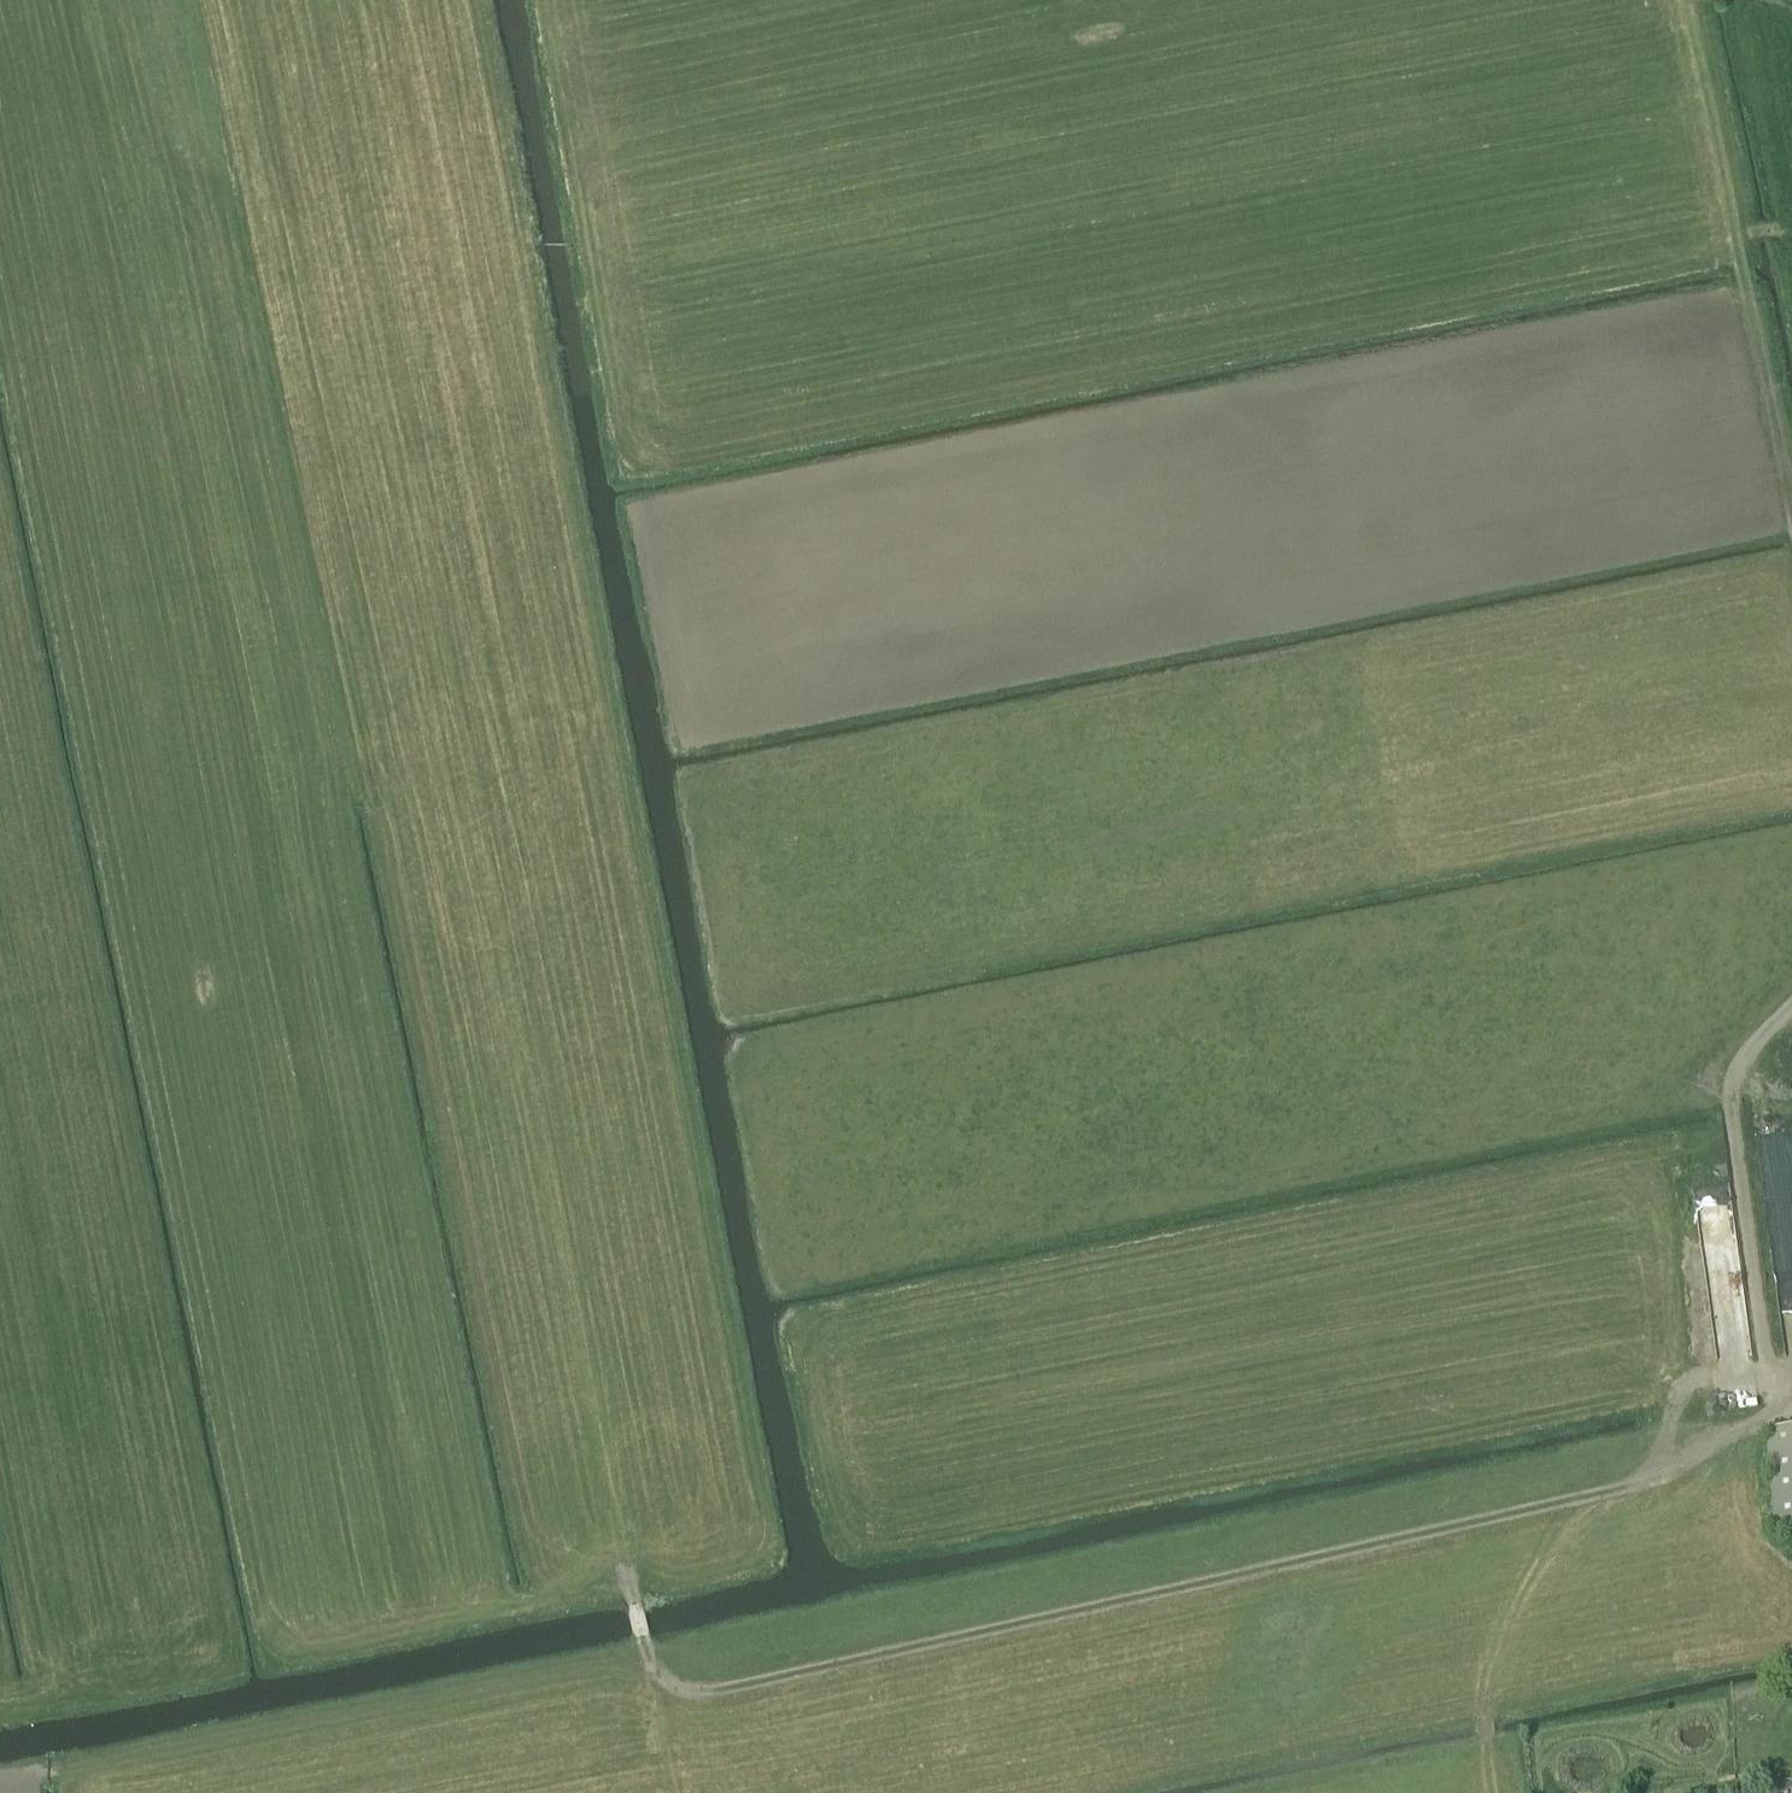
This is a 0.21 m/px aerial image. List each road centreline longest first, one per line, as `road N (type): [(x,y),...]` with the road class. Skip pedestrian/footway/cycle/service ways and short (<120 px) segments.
road 1 (track): [(1782,1421),(1737,1104),(1749,1067),(1791,1019)]

